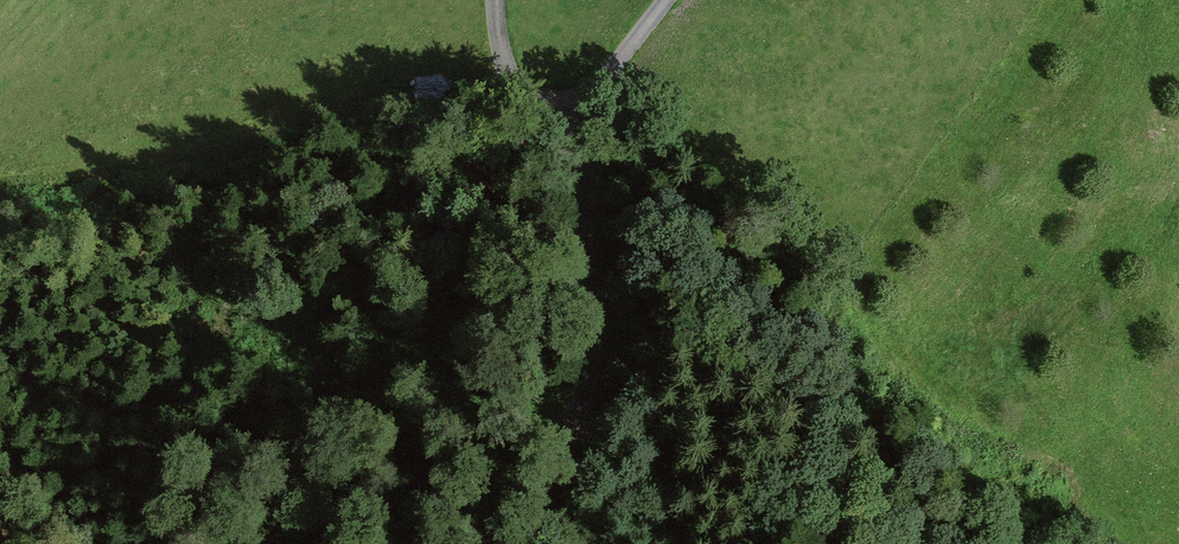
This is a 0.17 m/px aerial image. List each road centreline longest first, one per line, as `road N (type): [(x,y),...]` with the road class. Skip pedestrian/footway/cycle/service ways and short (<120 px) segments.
road 1 (unclassified): [(574,114),(564,157),(589,367),(566,443),(503,543)]
road 2 (unclassified): [(500,0),(509,58),(526,93),(574,114)]
road 3 (unclassified): [(662,0),(574,114)]

